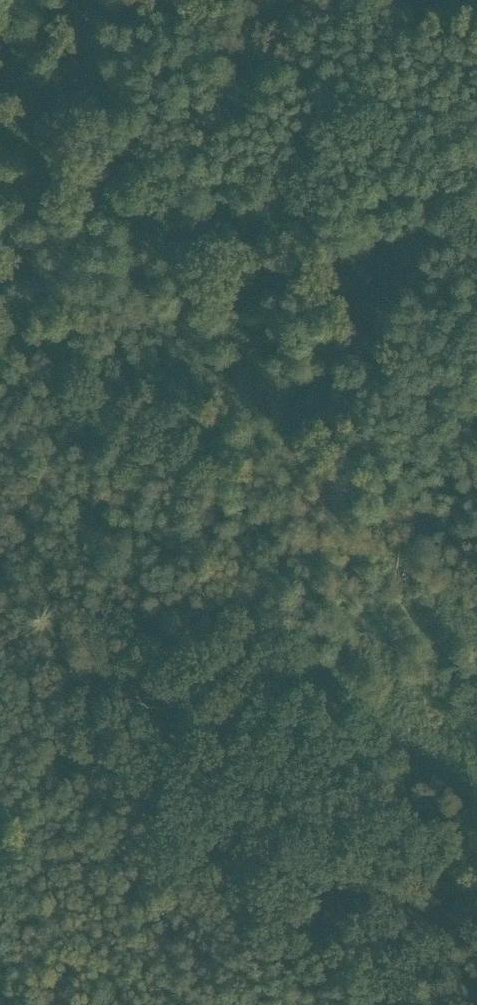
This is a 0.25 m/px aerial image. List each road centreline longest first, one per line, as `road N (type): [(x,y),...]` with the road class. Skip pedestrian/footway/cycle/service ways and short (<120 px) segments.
road 1 (track): [(262,1004),(187,958),(0,794)]

